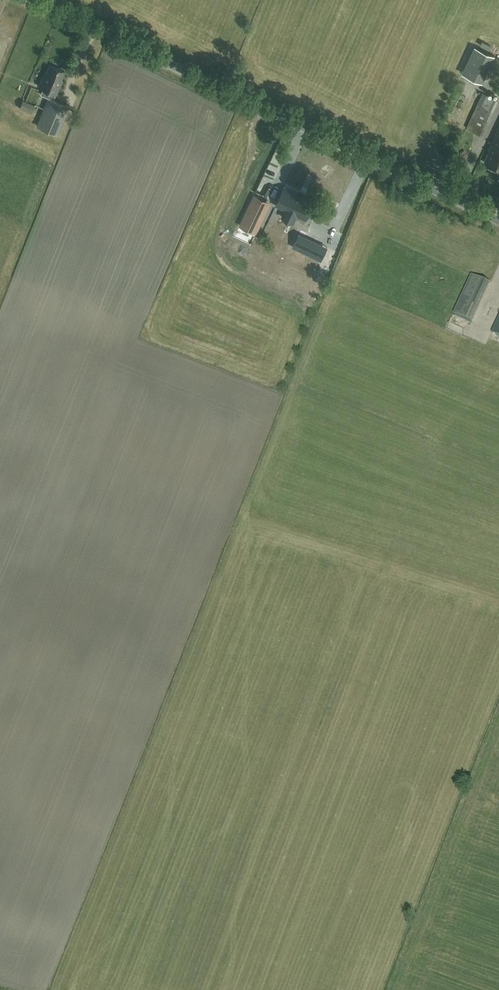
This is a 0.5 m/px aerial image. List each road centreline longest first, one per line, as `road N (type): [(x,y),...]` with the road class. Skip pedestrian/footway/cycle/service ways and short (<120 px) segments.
road 1 (unclassified): [(498,220),(33,0)]

